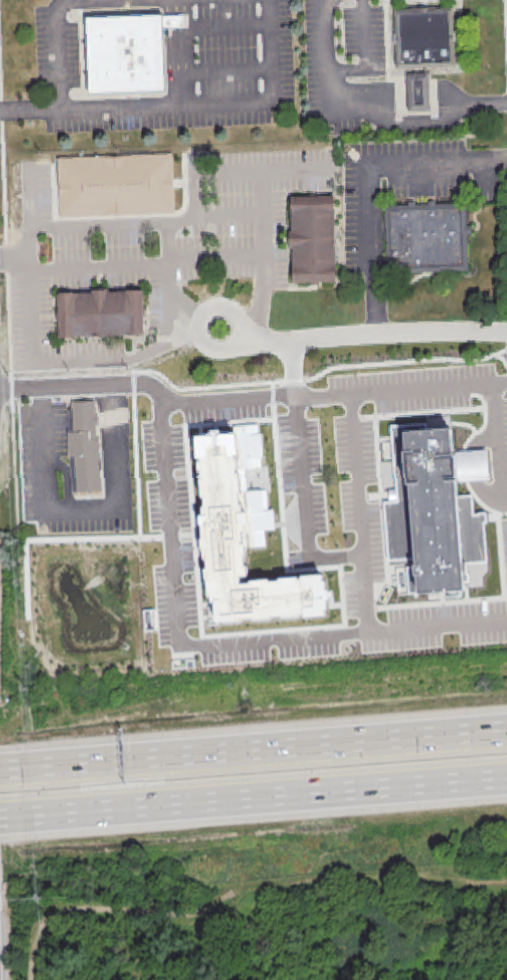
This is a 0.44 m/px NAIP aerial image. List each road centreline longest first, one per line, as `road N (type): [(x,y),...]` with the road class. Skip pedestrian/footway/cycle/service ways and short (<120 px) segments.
road 1 (motorway): [(506,729),(0,770)]
road 2 (motorway): [(0,817),(506,778)]
road 3 (residential): [(506,332),(260,342),(223,330)]

